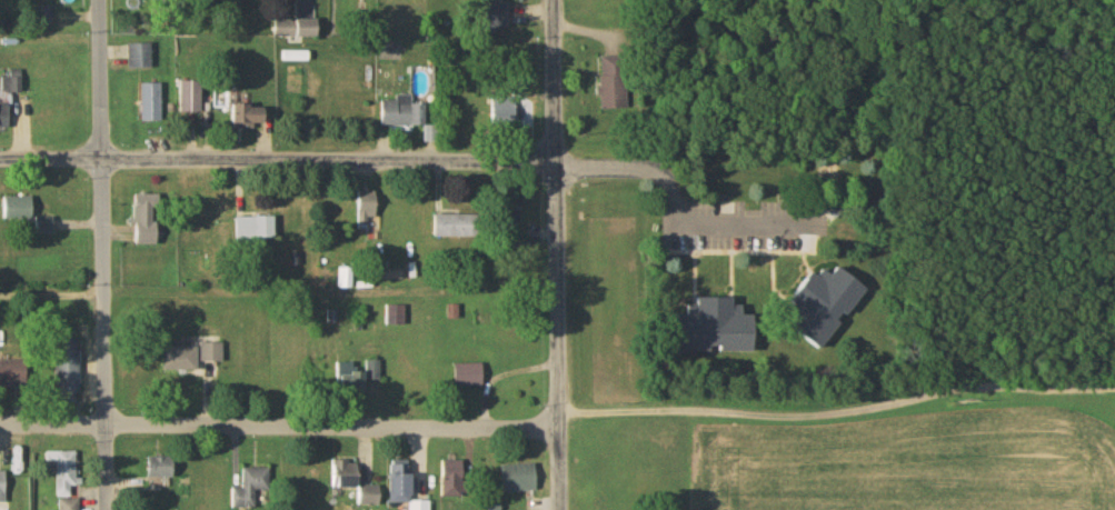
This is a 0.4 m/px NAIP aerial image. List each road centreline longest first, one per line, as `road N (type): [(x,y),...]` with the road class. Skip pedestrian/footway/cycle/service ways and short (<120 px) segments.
road 1 (residential): [(556,430),(0,419)]
road 2 (residential): [(557,509),(549,0)]
road 3 (residential): [(105,509),(99,0)]
road 4 (residential): [(548,157),(103,159)]

